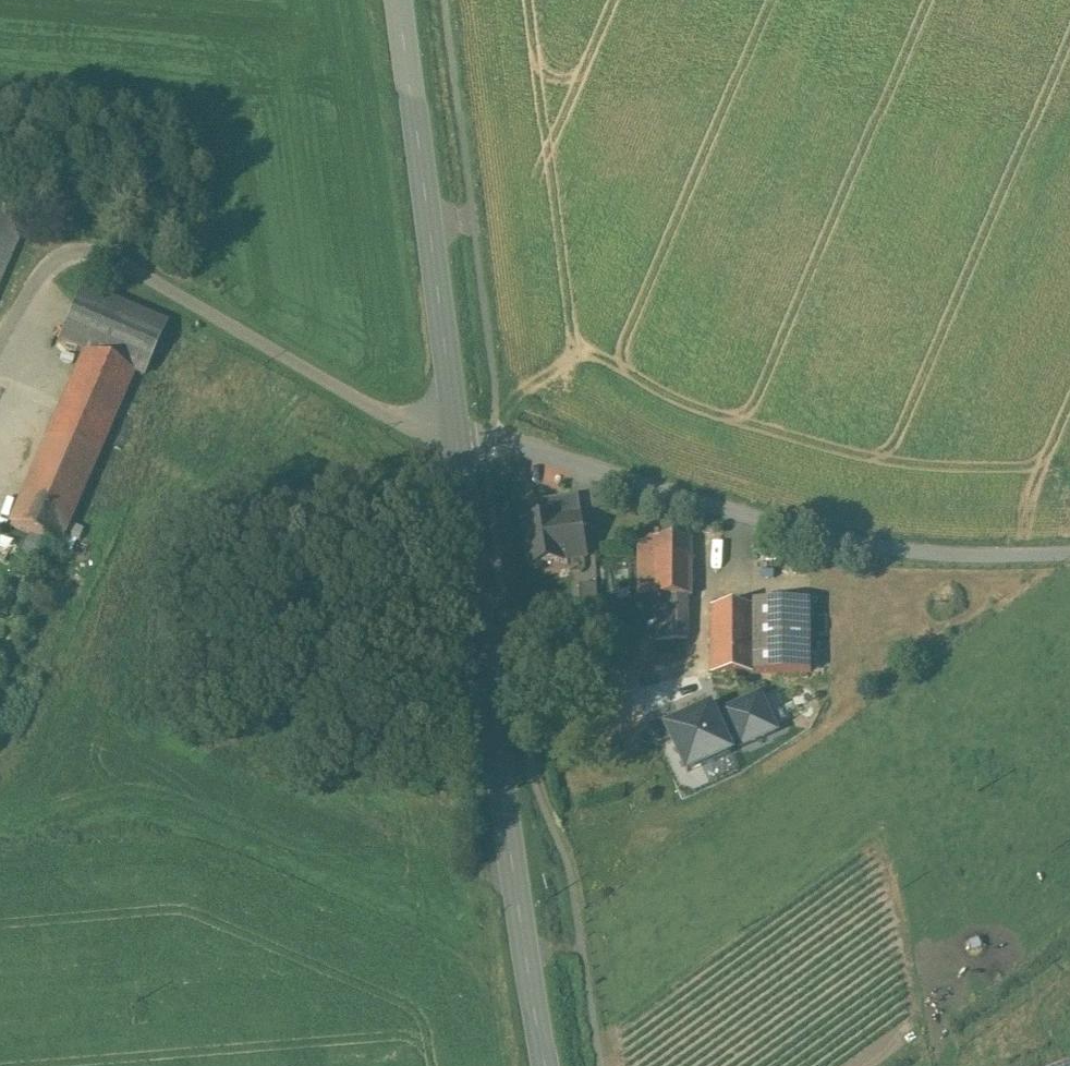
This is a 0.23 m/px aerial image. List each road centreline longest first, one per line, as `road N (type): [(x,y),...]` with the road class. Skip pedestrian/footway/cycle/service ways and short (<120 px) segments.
road 1 (tertiary): [(543,1065),(456,438)]
road 2 (residential): [(1069,556),(921,555),(828,540),(456,438)]
road 3 (tertiary): [(456,438),(399,0)]

